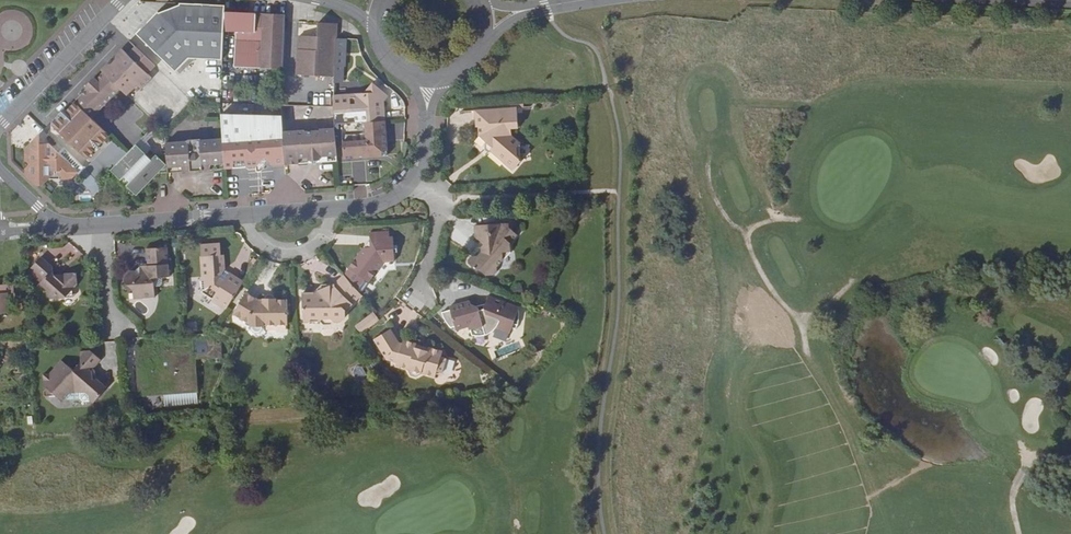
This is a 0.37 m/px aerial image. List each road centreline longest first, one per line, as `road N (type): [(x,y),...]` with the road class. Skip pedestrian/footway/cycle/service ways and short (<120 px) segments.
road 1 (residential): [(0,126),(120,0)]
road 2 (residential): [(104,223),(241,215)]
road 3 (residential): [(241,215),(265,251),(288,253),(308,243),(328,210)]
road 4 (residential): [(408,186),(436,203),(414,292)]

